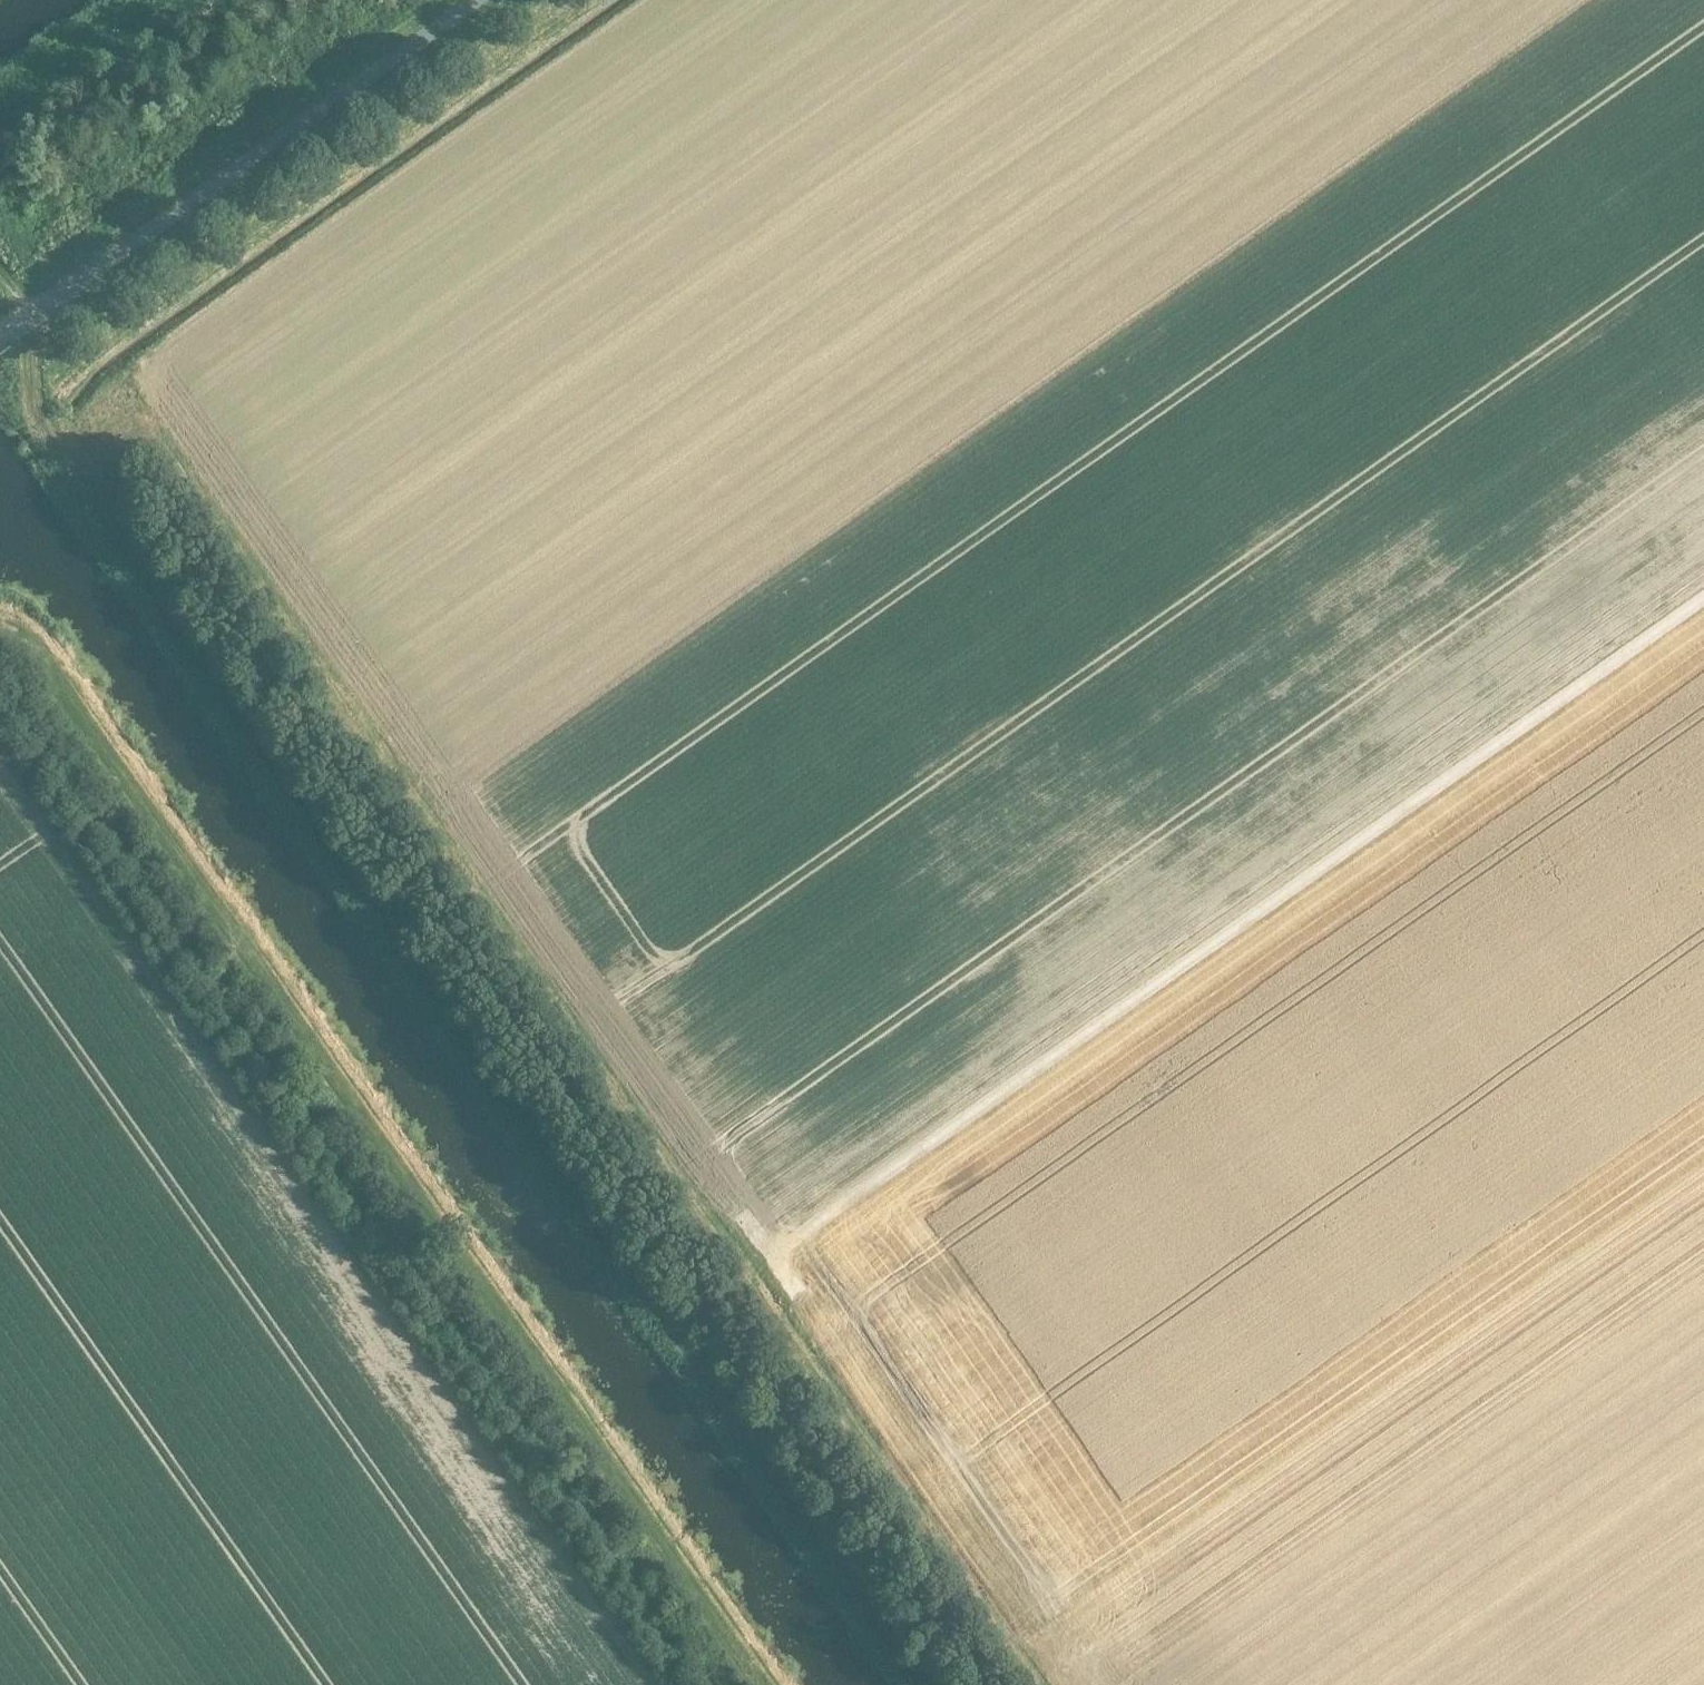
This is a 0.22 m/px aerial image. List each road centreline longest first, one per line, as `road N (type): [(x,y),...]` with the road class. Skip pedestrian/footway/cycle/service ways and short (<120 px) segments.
road 1 (unclassified): [(0,335),(475,0)]

